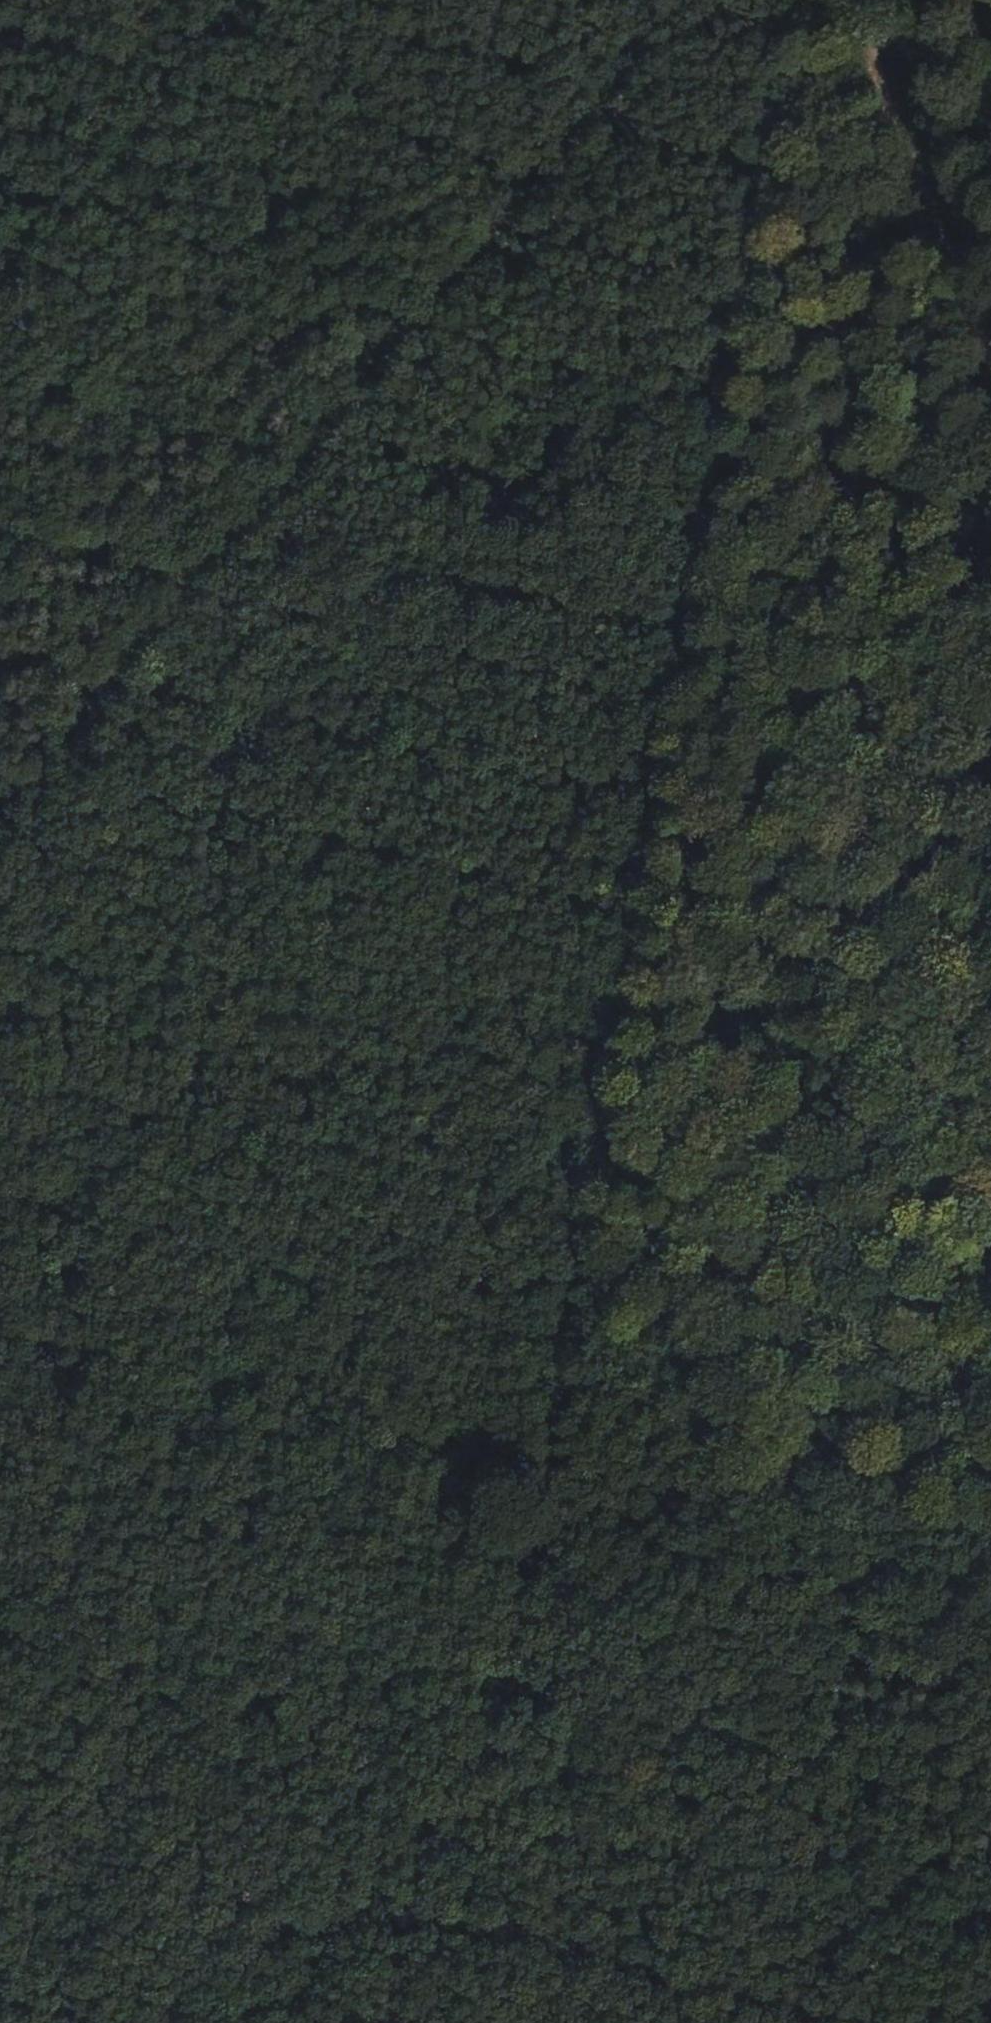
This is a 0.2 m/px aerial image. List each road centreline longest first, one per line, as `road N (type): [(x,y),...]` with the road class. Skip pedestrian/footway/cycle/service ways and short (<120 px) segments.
road 1 (track): [(785,0),(499,1695),(346,1946),(289,2022)]
road 2 (track): [(0,835),(702,0)]
road 3 (track): [(499,1695),(721,1605),(990,1585)]
road 4 (track): [(990,357),(853,0)]

